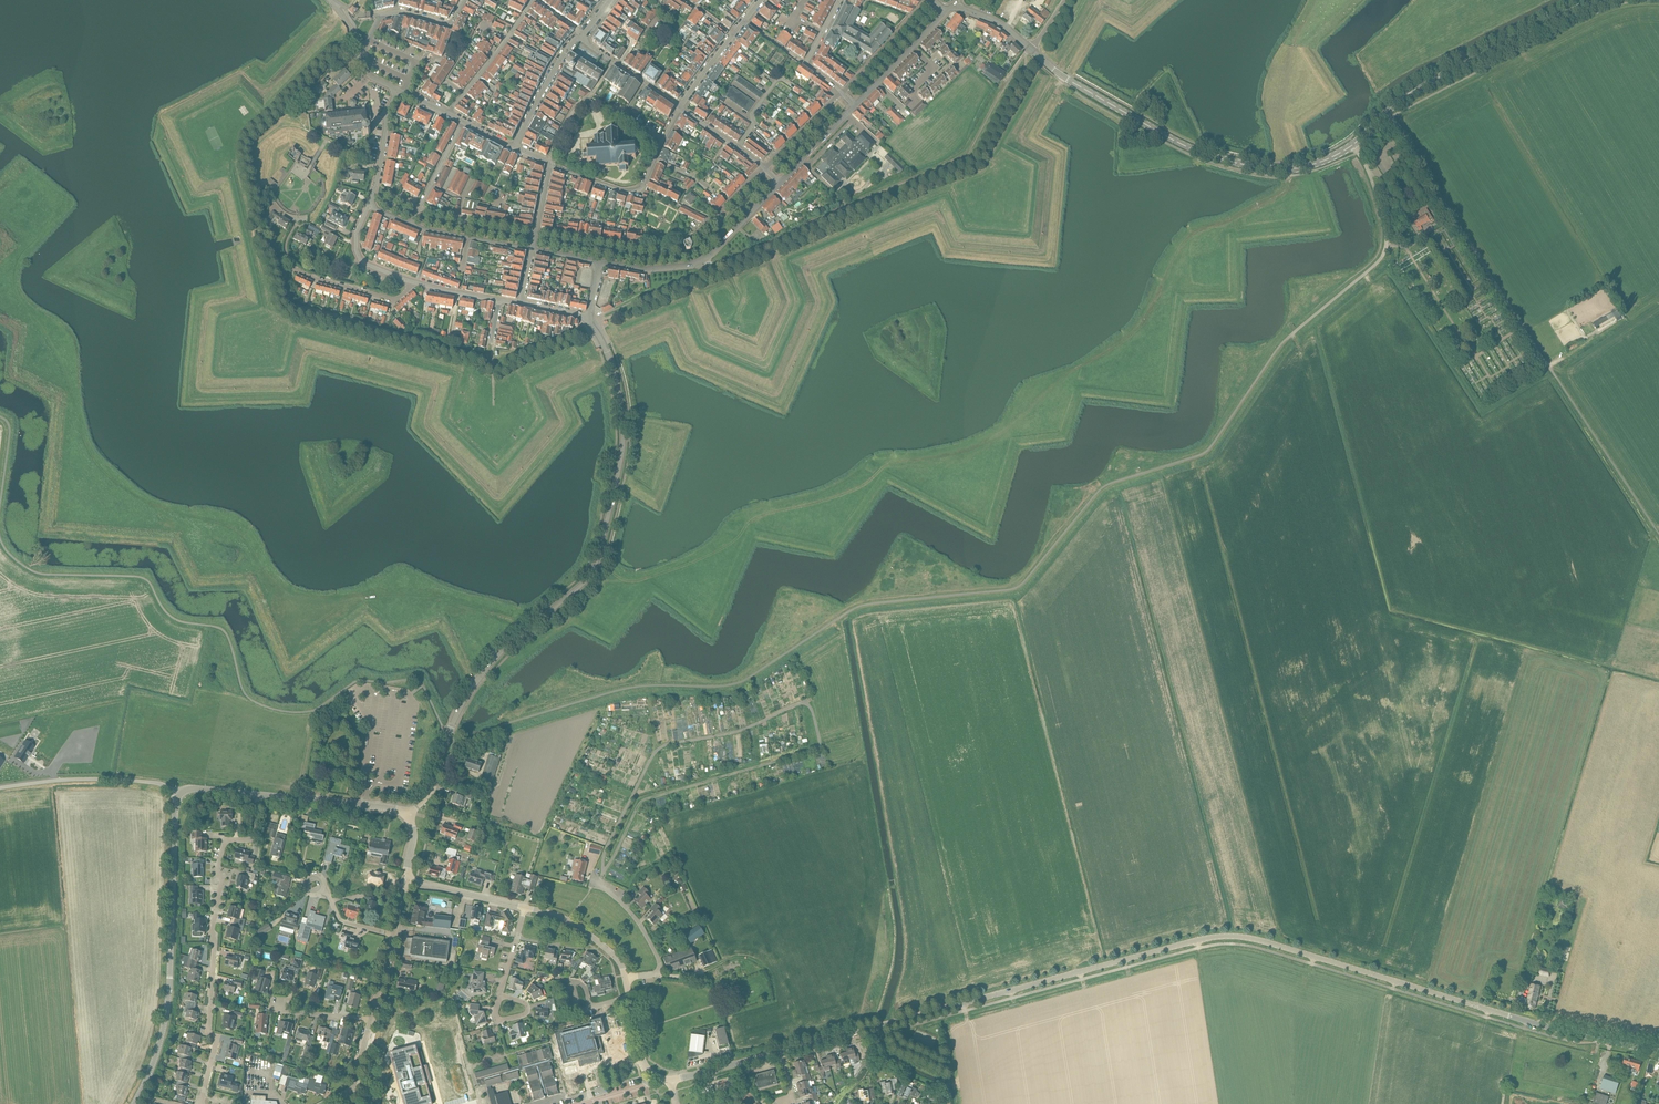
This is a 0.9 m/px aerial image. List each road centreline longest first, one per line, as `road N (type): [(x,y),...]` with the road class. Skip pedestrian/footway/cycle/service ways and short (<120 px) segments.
road 1 (tertiary): [(1658,1051),(1231,936),(834,1037)]
road 2 (track): [(603,564),(638,581),(679,568),(716,552),(756,519),(858,488),(894,463),(996,437),(1059,382),(1138,332),(1194,232),(1276,198),(1292,169)]
road 3 (tertiary): [(408,815),(433,788),(449,731),(475,682),(595,567),(623,437),(610,359),(587,320)]
road 4 (residential): [(202,1103),(217,1040),(209,1031),(222,881),(217,870),(226,841),(254,836),(258,794)]
road 5 (tertiary): [(134,1103),(168,1003),(178,795)]
road 6 (unclassified): [(1552,371),(1389,109)]
road 7 (residential): [(764,168),(699,234),(673,247),(536,230)]
road 8 (tertiary): [(1245,164),(1174,140),(1031,50)]
road 9 (unclassified): [(1287,338),(1384,252),(1379,200),(1353,144)]
road 10 (tertiary): [(1389,109),(1594,0)]
road 11 (tertiary): [(598,261),(647,270),(700,263),(780,183)]
road 12 (unclassified): [(415,282),(391,299),(302,273),(285,249),(297,218)]
road 13 (unclassified): [(0,788),(121,779),(161,783),(178,795)]
road 14 (tertiary): [(408,815),(258,794)]
road 15 (residential): [(448,114),(532,0)]
road 16 (residential): [(654,160),(641,189),(628,192),(549,162)]
road 17 (tertiary): [(626,978),(613,955),(578,926),(525,907)]
road 18 (residential): [(514,147),(579,37)]
road 19 (residential): [(928,0),(841,92)]
road 20 (tertiary): [(532,250),(410,225)]
road 21 (tertiary): [(369,206),(398,89)]
road 22 (residential): [(549,162),(568,119),(613,62)]

